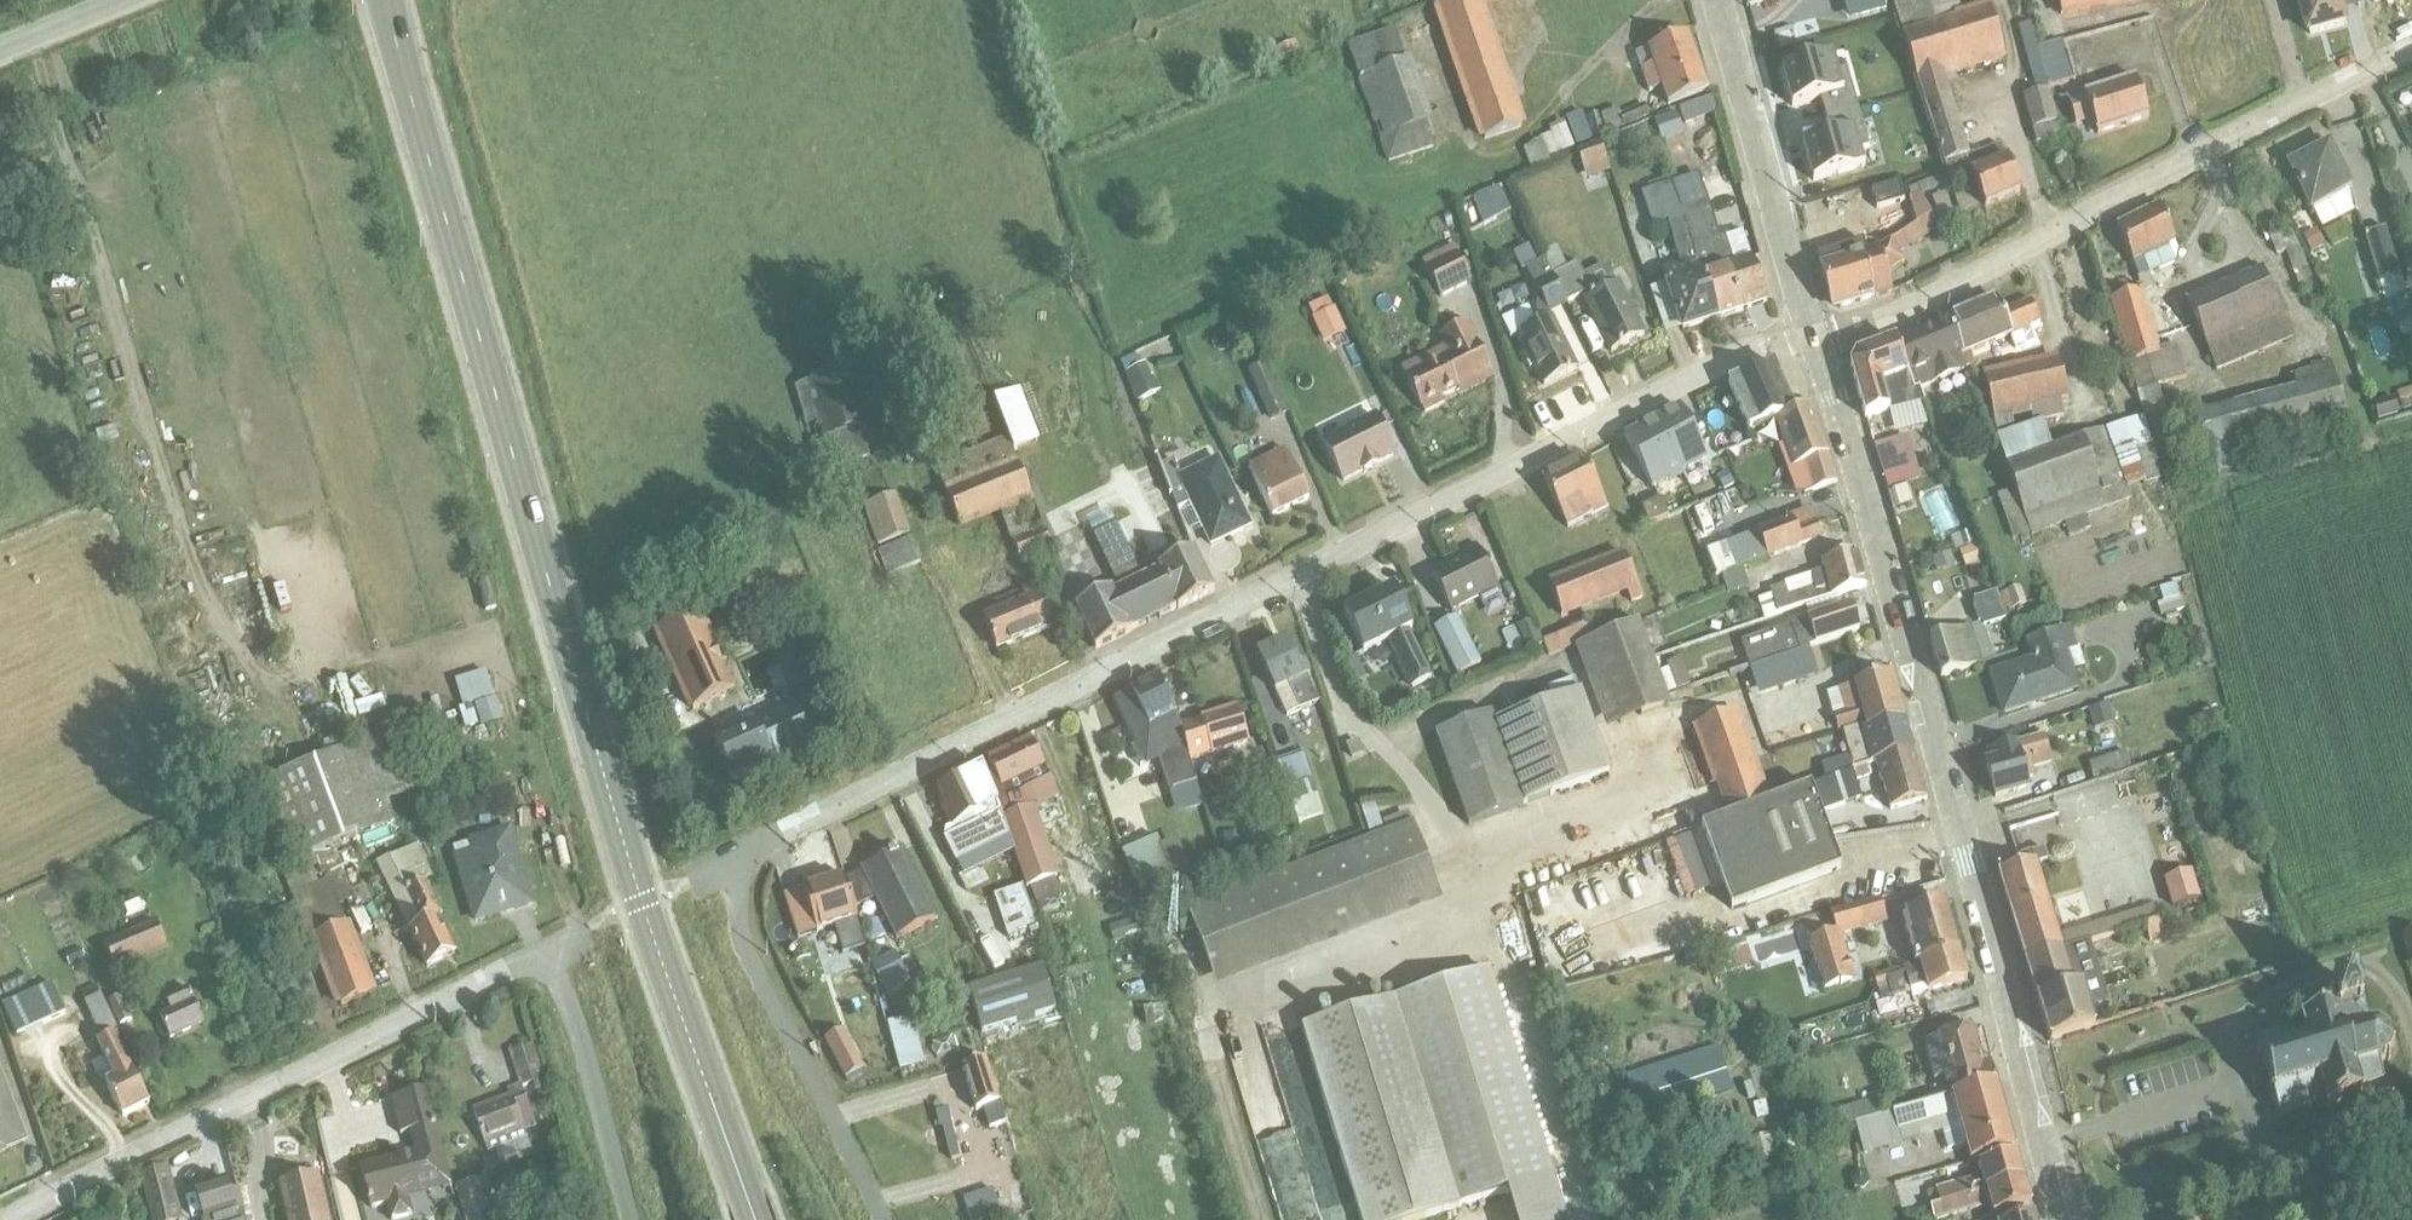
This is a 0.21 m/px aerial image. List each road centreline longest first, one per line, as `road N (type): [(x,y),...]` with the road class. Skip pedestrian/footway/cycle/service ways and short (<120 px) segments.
road 1 (tertiary): [(385,0),(641,903),(752,1219)]
road 2 (residential): [(1806,323),(739,863)]
road 3 (tertiary): [(2070,1219),(1818,358)]
road 4 (tertiary): [(2411,55),(1818,358)]
road 5 (residential): [(550,951),(9,1219)]
road 6 (unclassified): [(739,863),(733,915),(880,1219)]
road 7 (tertiary): [(1806,323),(1721,0)]
road 8 (tertiary): [(628,1219),(550,951)]
road 9 (tertiary): [(130,0),(0,52)]

